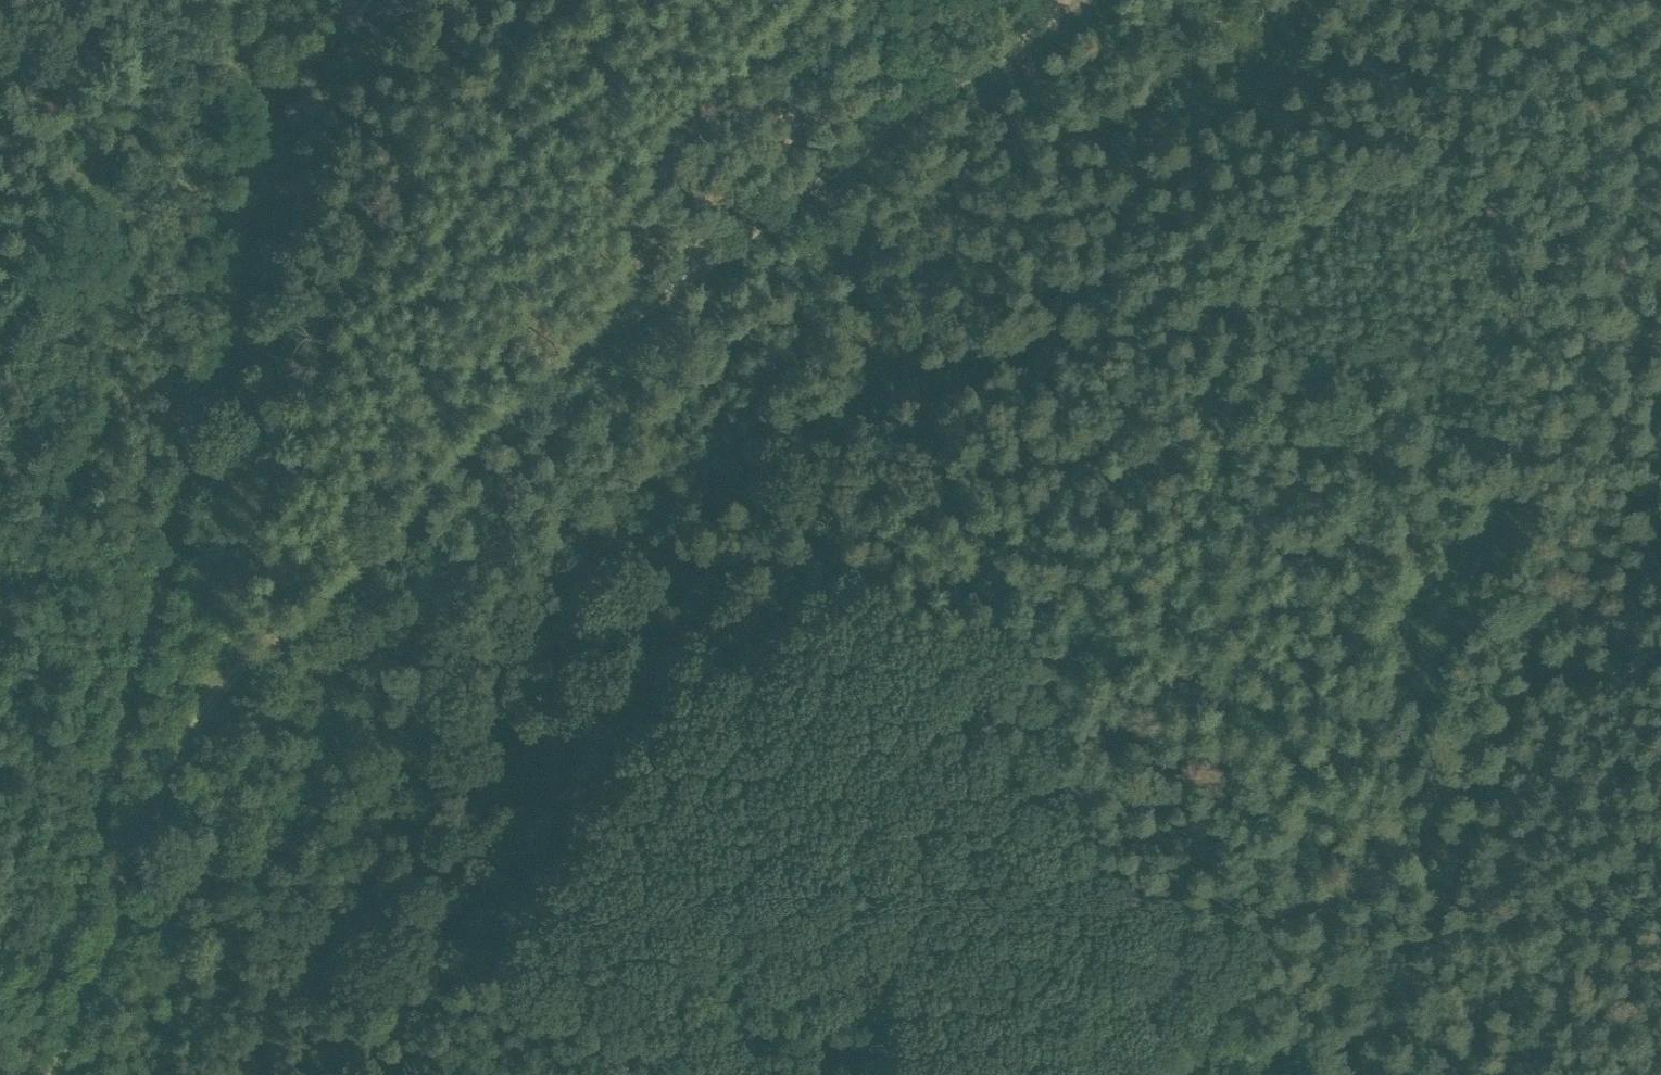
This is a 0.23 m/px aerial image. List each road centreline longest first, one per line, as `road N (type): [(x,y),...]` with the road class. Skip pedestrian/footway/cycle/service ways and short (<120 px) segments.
road 1 (track): [(202,707),(229,669),(349,549),(676,263),(936,76),(1011,35),(1072,18)]
road 2 (track): [(35,1074),(202,707)]

